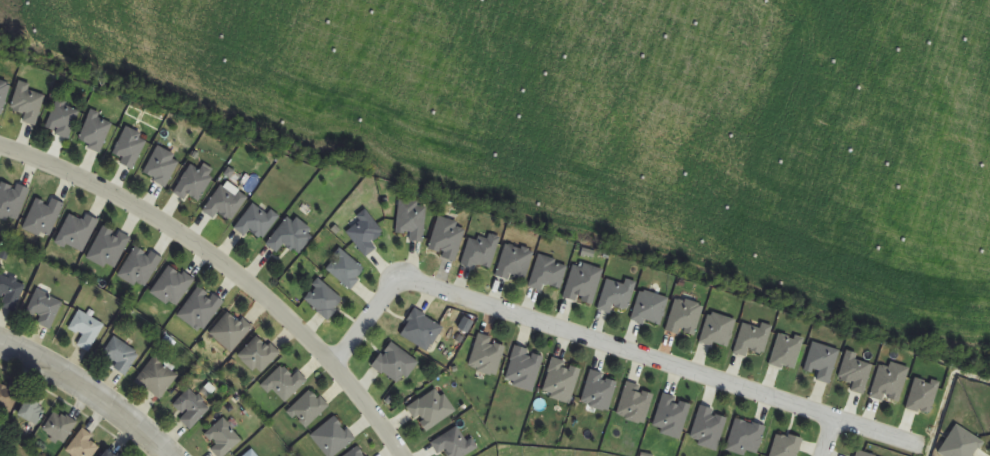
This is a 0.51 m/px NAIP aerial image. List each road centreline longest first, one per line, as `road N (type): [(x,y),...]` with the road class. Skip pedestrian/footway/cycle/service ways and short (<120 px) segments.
road 1 (residential): [(917,443),(401,279),(333,363)]
road 2 (residential): [(0,144),(101,186),(190,239),(333,363),(402,455)]
road 3 (residential): [(163,455),(71,383),(0,345)]

